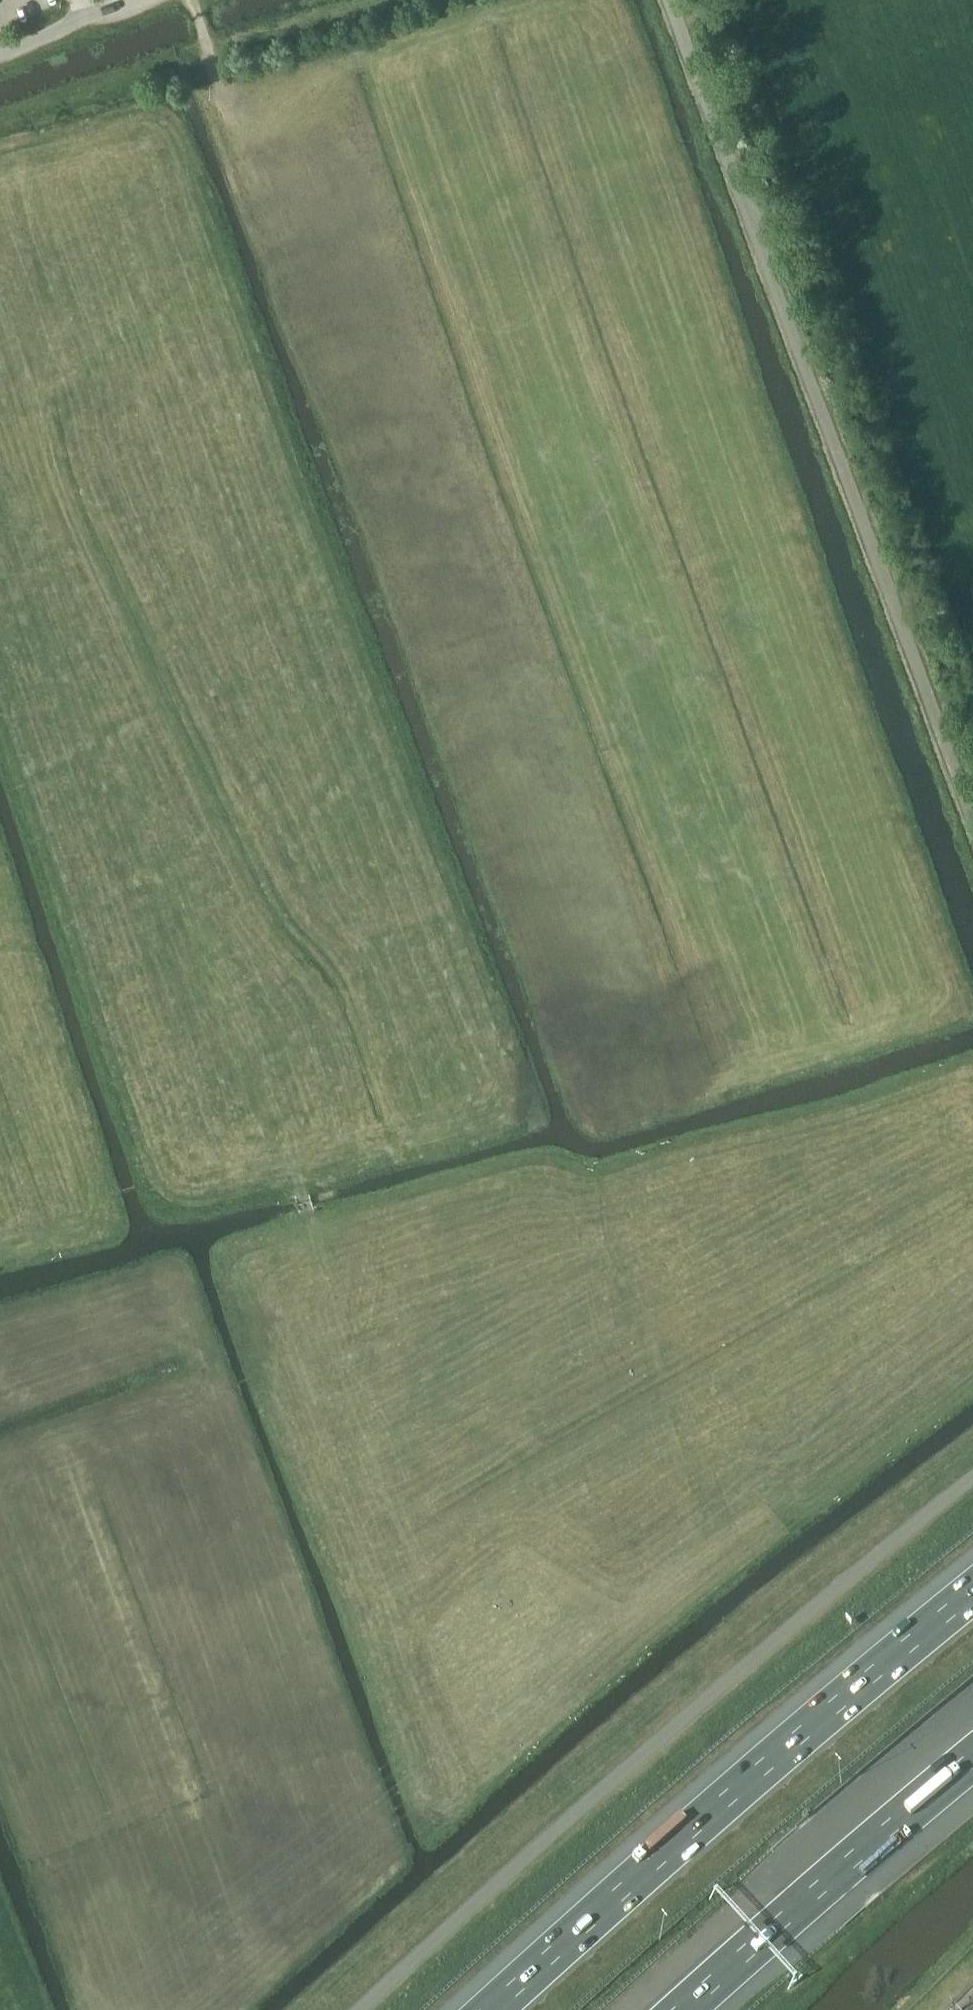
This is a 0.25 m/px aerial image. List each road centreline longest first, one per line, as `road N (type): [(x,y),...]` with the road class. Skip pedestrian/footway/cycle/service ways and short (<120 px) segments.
road 1 (unclassified): [(972,818),(671,0)]
road 2 (motorway): [(972,1582),(492,2009)]
road 3 (motorway): [(676,2009),(972,1753)]
road 4 (unclassified): [(143,0),(0,57)]

